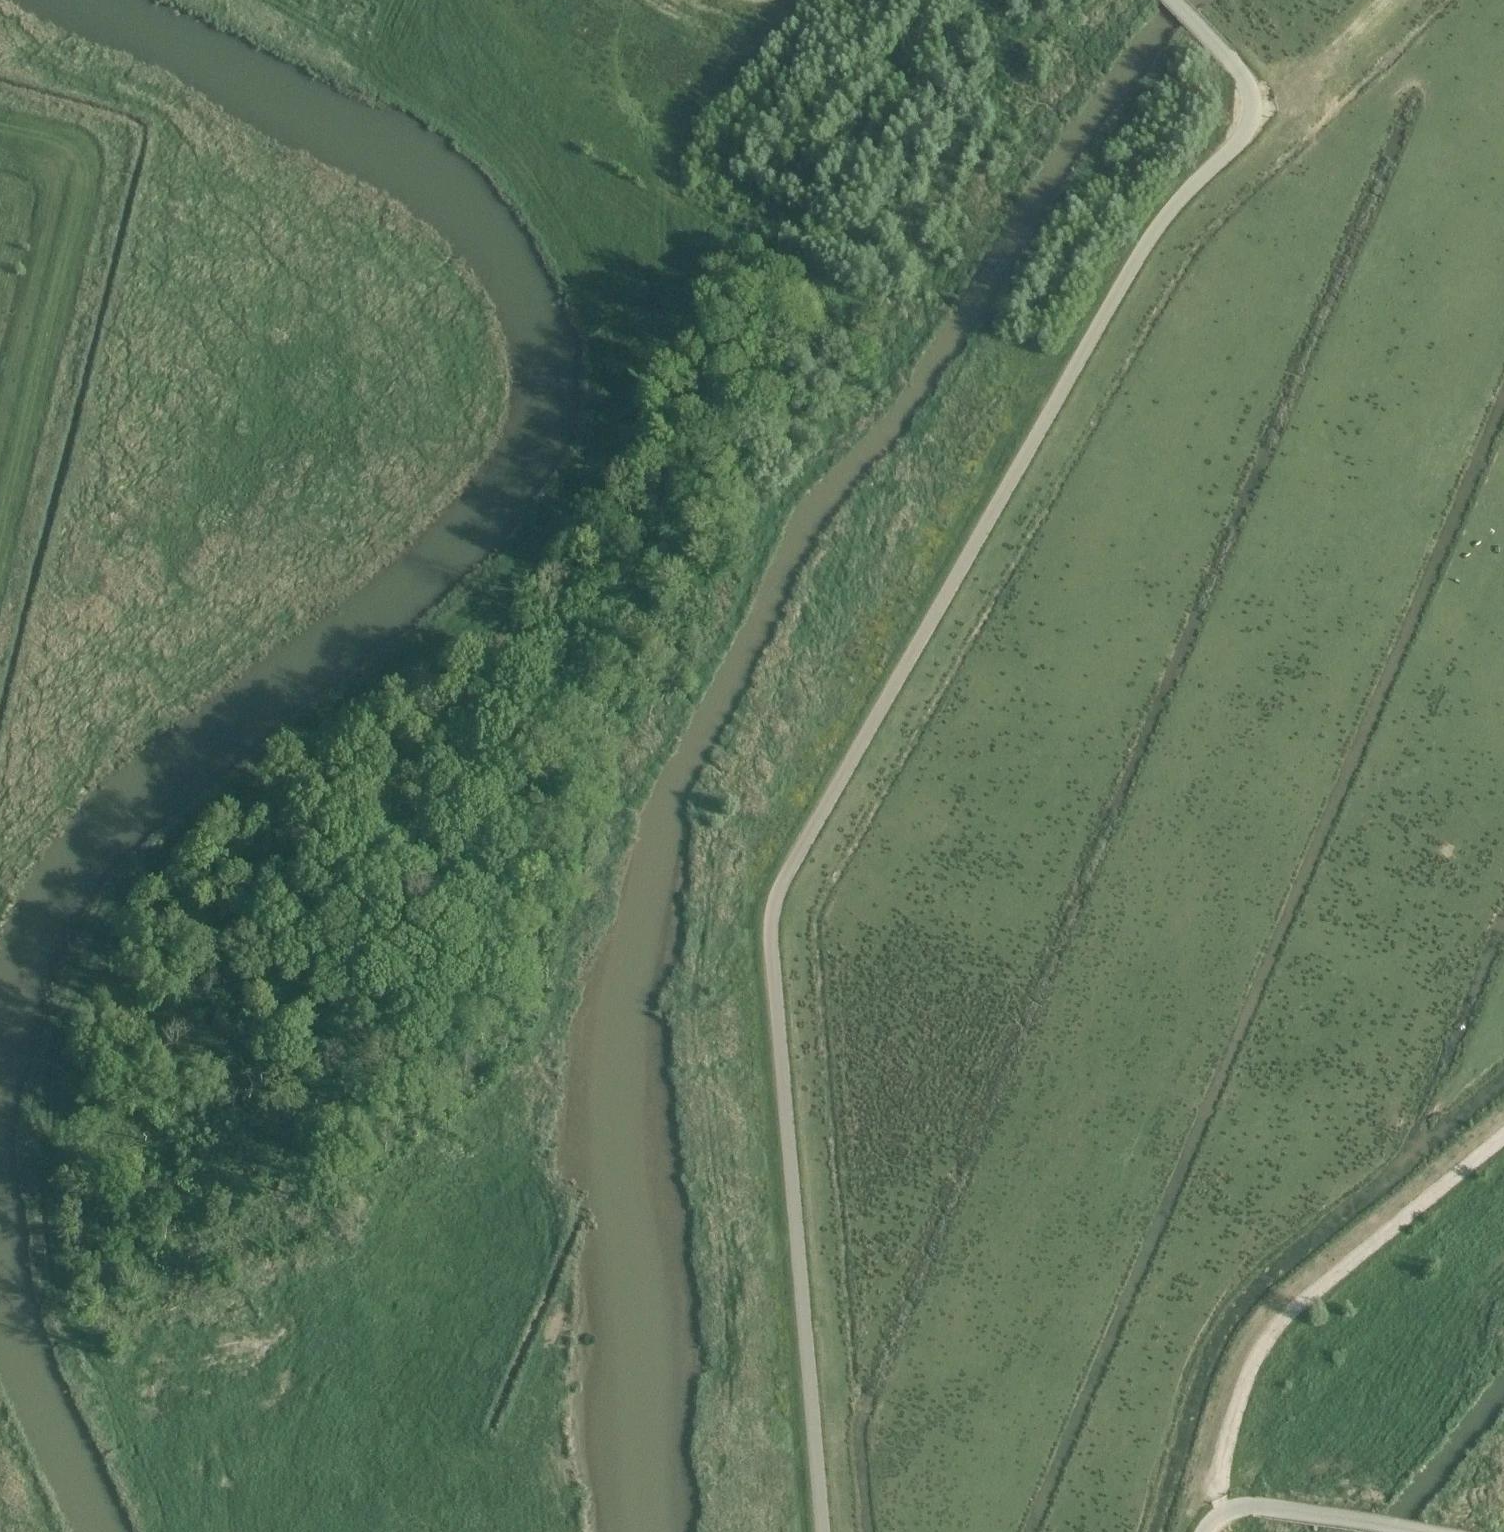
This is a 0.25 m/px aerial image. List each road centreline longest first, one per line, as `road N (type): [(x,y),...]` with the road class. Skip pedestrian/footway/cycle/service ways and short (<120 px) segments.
road 1 (unclassified): [(819,1531),(775,1016),(770,932),(778,892),(1110,302),(1172,217),(1228,162),(1252,120),(1251,83),(1173,0)]
road 2 (unclassified): [(1392,1531),(1252,1506),(1224,1508),(1199,1531)]

